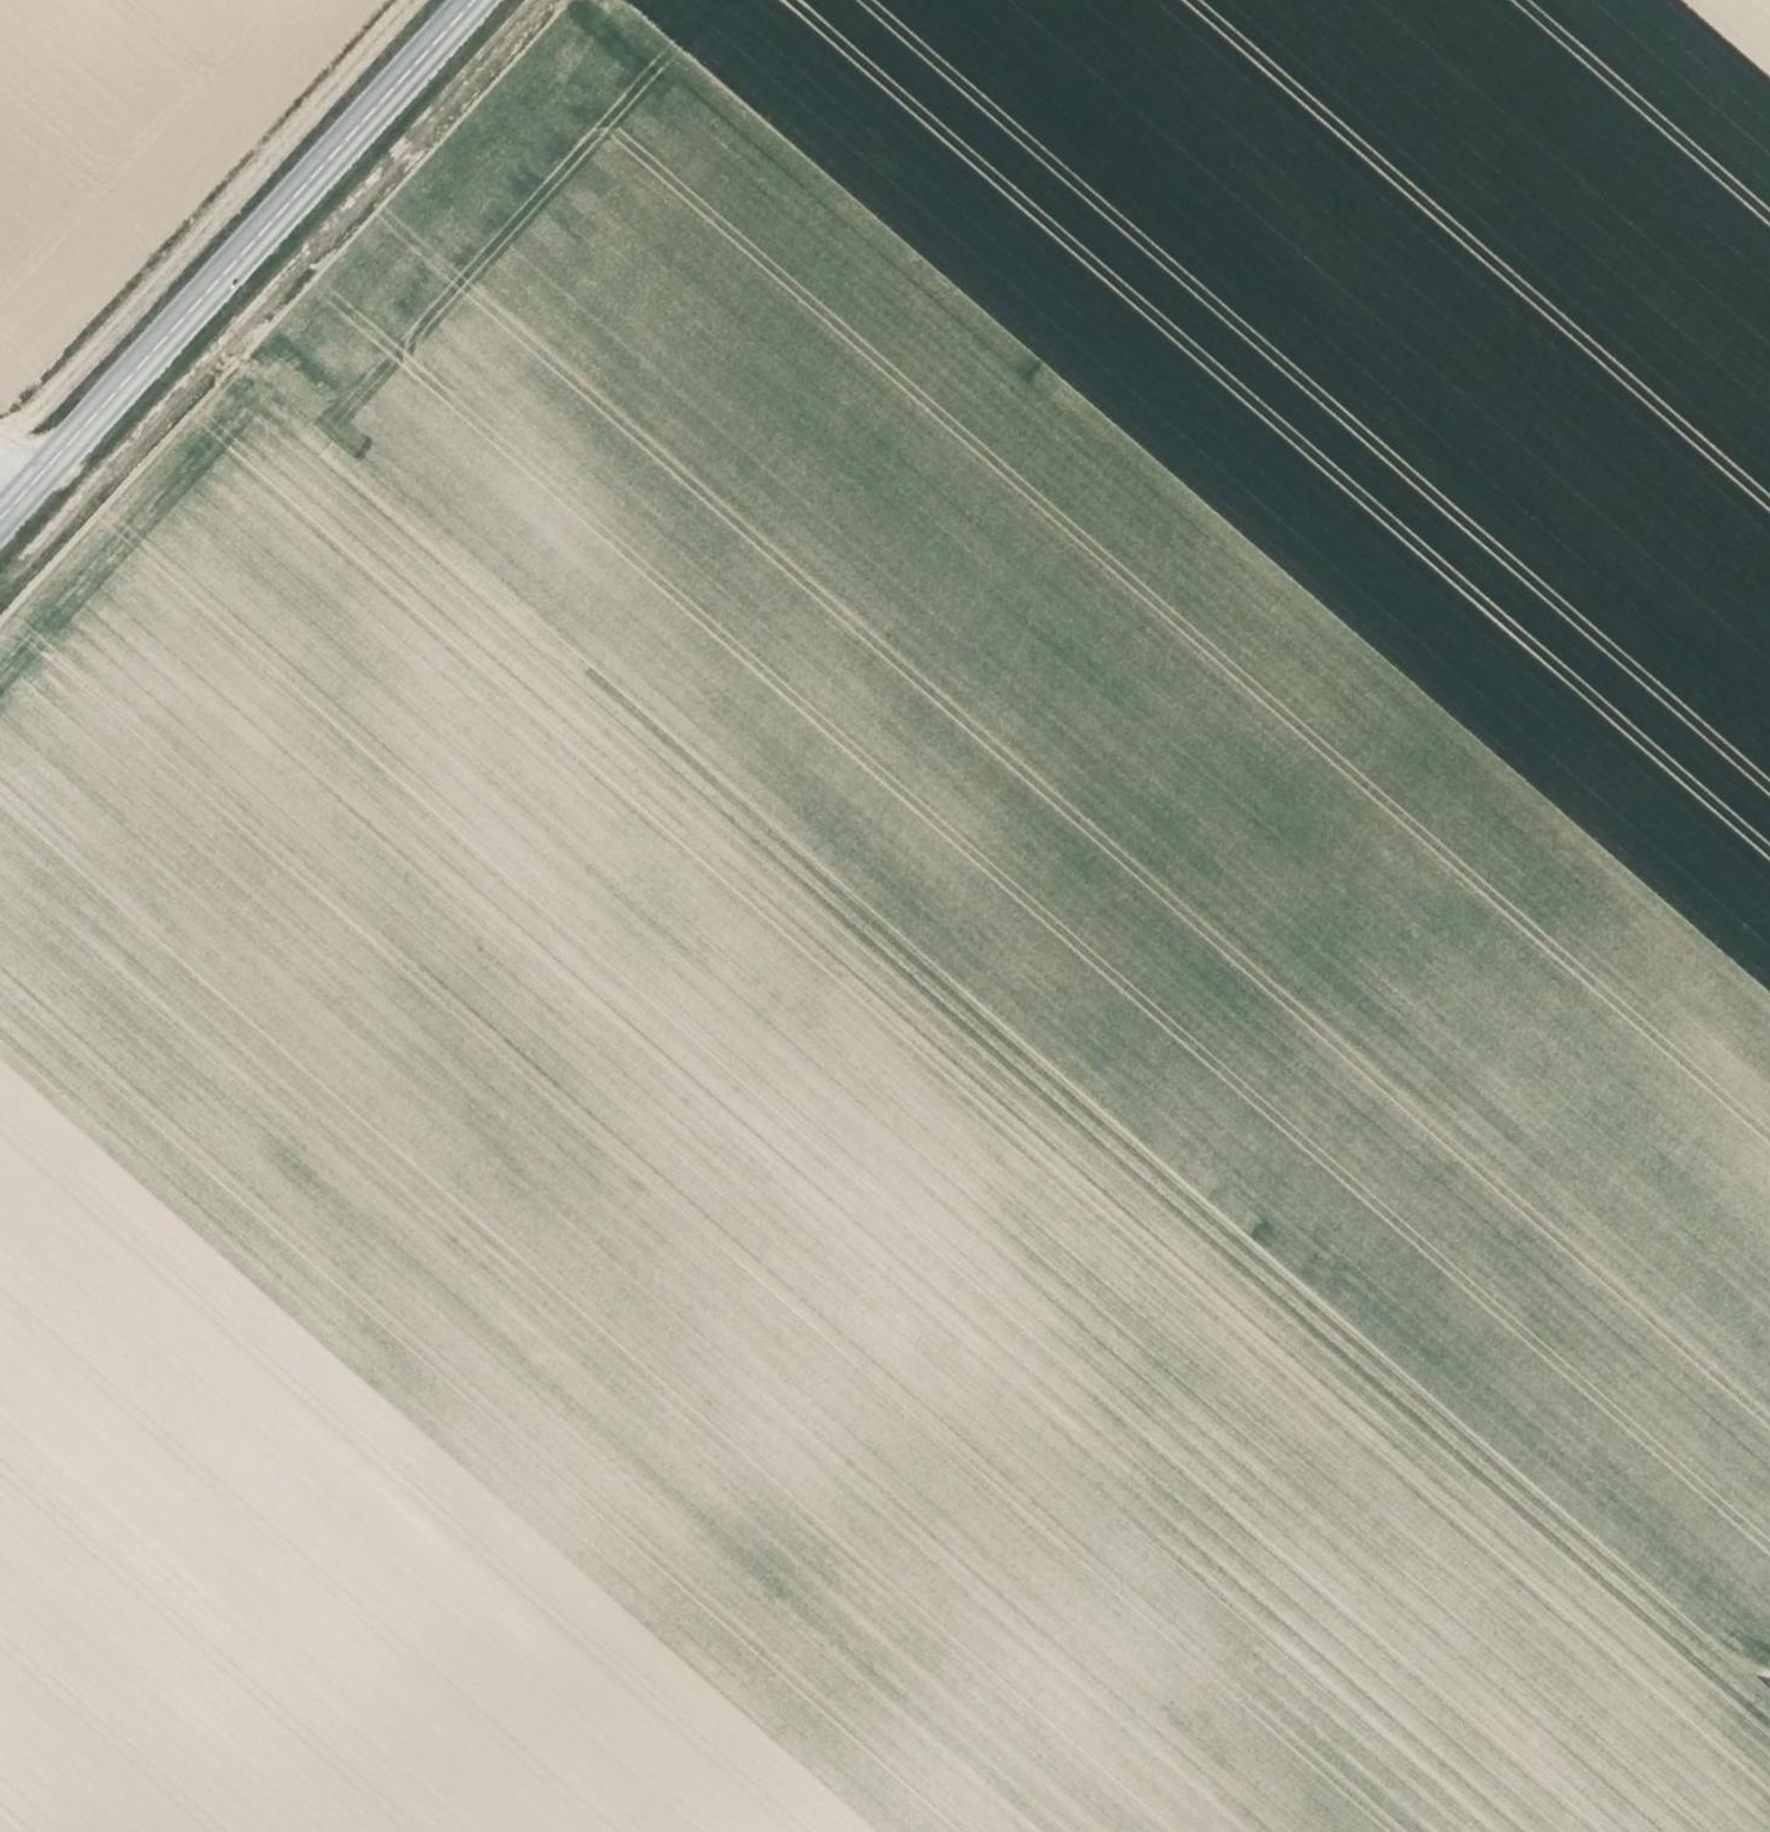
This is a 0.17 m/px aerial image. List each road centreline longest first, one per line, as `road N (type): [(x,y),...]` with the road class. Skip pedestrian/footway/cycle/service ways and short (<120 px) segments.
road 1 (track): [(0,598),(550,0)]
road 2 (secondary): [(0,521),(476,0)]
road 3 (track): [(406,0),(0,440)]

